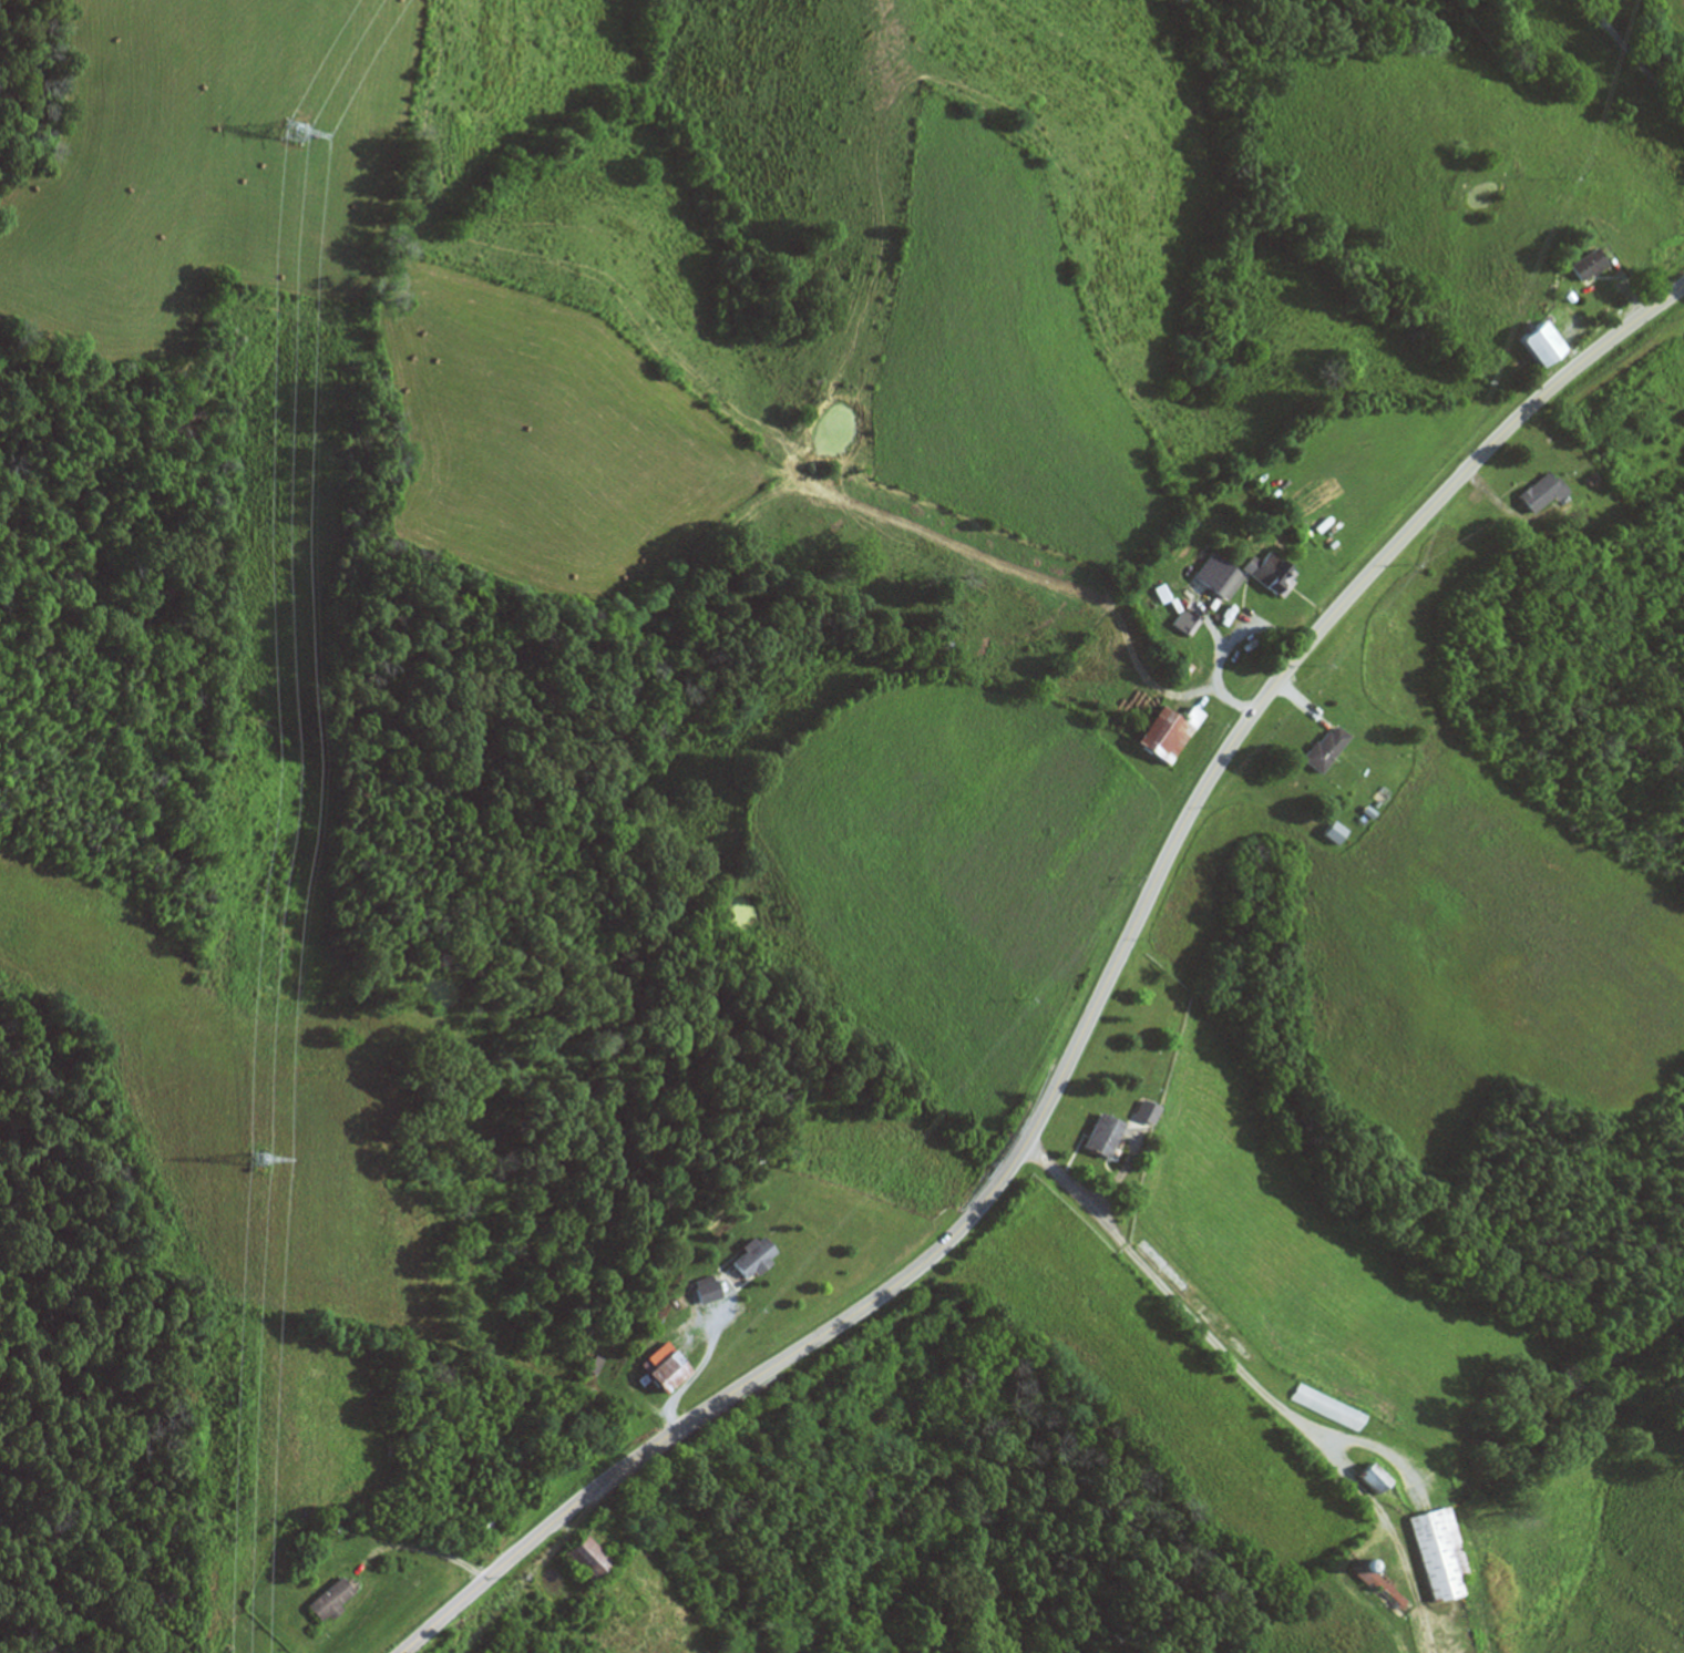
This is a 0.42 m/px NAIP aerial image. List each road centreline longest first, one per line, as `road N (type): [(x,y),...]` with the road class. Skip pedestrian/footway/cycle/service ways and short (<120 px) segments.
road 1 (secondary): [(402,1652),(576,1505),(867,1305),(966,1222),(1044,1113),(1211,779),(1302,650),(1485,449),(1683,286)]

